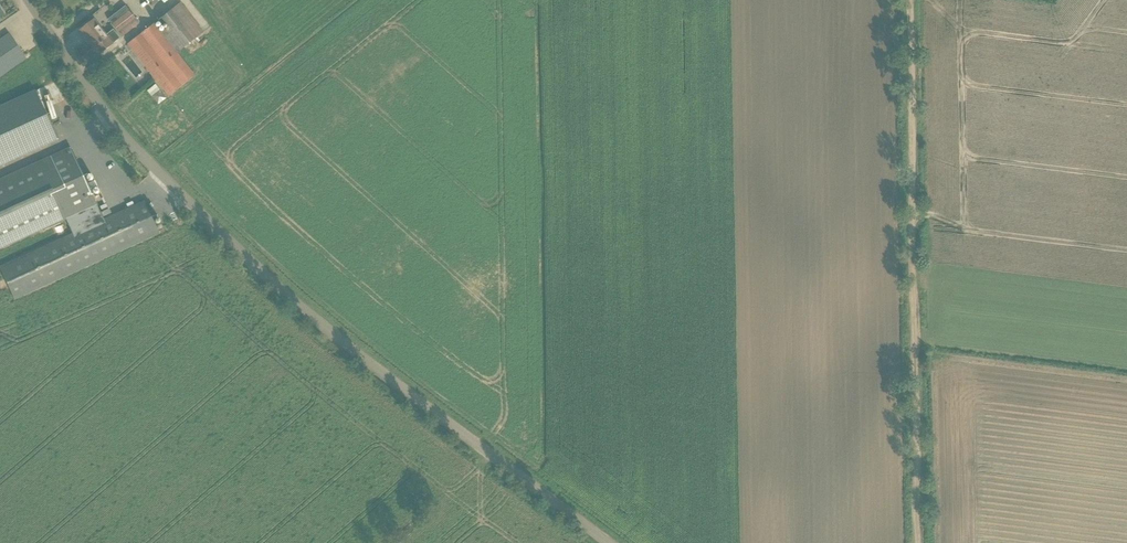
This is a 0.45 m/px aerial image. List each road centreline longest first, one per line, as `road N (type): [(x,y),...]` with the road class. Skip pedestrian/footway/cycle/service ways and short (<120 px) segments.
road 1 (tertiary): [(608,542),(265,276),(119,130),(27,0)]
road 2 (track): [(919,542),(911,0)]

